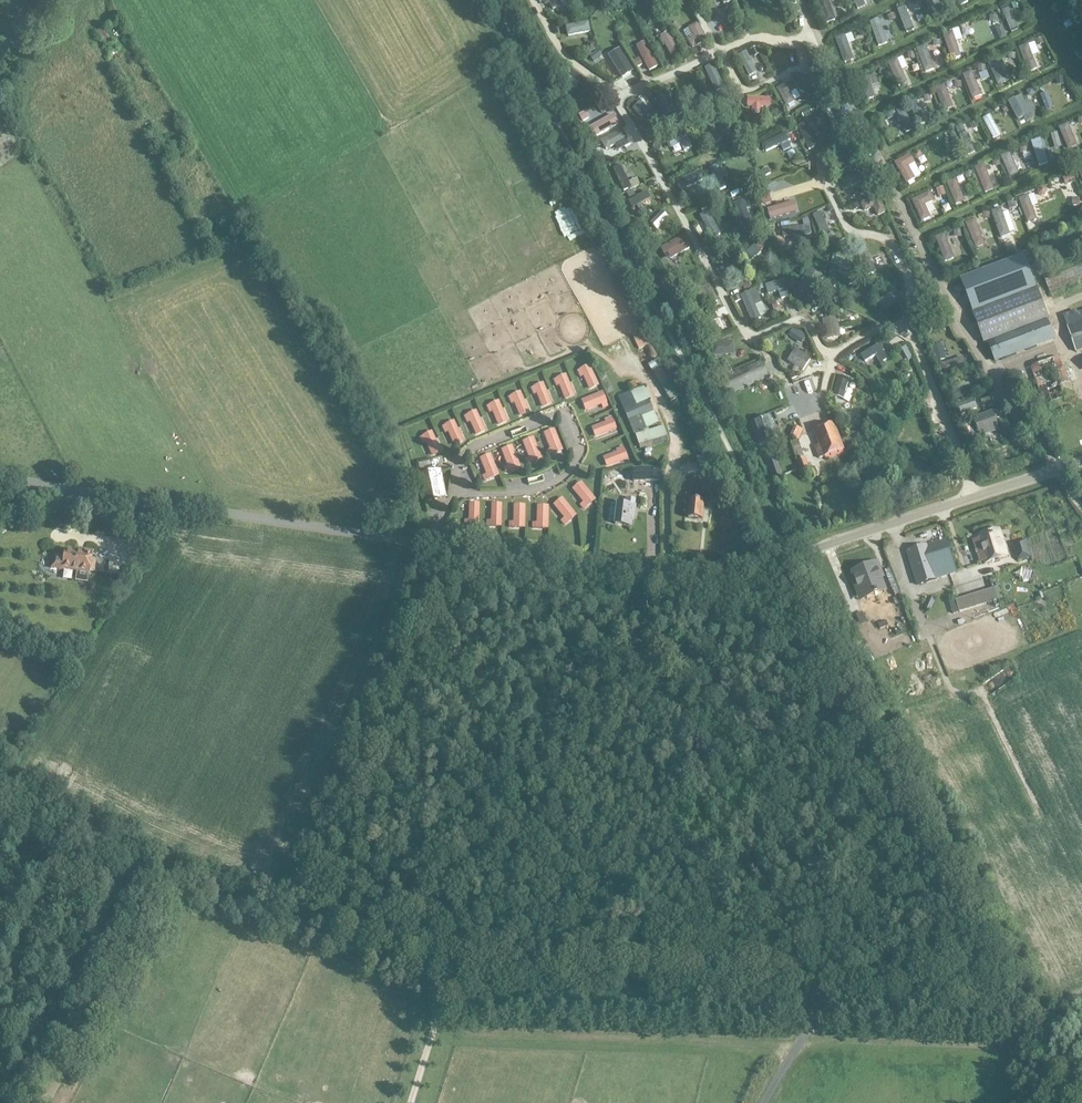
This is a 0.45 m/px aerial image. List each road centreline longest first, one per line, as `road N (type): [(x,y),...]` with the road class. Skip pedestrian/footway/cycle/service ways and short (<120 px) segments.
road 1 (unclassified): [(1077,1102),(1011,995),(413,970),(255,910),(0,790)]
road 2 (track): [(1011,995),(1011,979),(494,0)]
road 3 (unclassified): [(975,497),(759,567),(684,575),(0,478)]
road 4 (residential): [(1057,470),(974,348),(801,0)]
road 5 (track): [(448,975),(412,1102)]
road 6 (track): [(825,987),(821,1009),(763,1102)]

